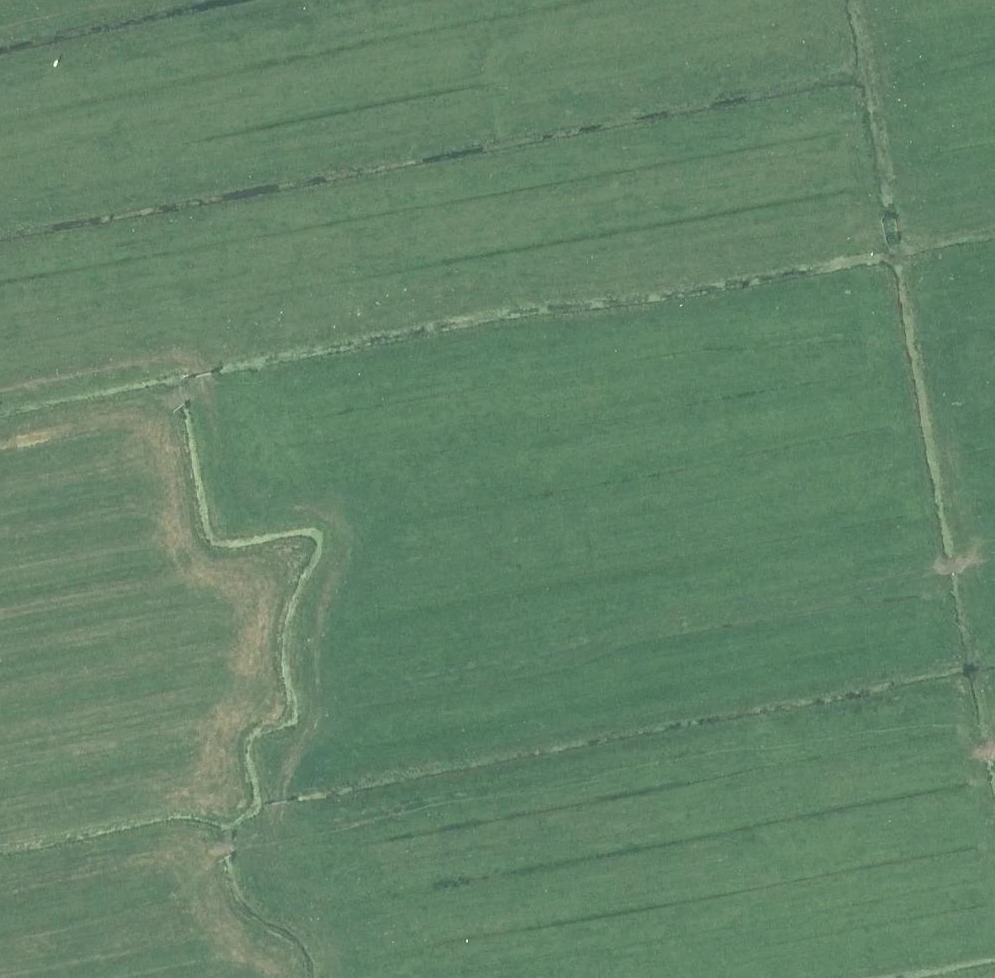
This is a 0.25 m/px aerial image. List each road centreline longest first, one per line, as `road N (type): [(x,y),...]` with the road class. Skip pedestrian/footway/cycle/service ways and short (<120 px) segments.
road 1 (track): [(0,391),(161,350),(183,354),(203,374),(237,506),(268,518),(312,511),(338,529),(341,549),(311,626),(312,708),(262,847),(275,889),(319,927),(338,977)]

